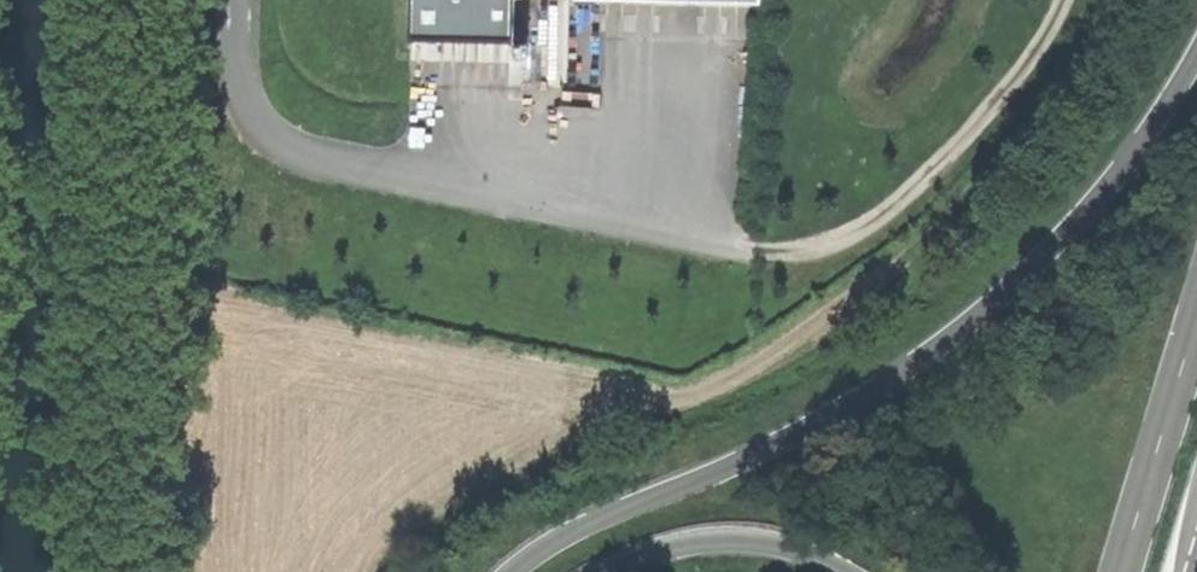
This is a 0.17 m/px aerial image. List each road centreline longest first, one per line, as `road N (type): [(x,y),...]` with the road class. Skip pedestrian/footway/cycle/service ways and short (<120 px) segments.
road 1 (track): [(657,224),(770,259),(837,251),(919,198),(1001,108),(1071,0)]
road 2 (primary): [(1196,307),(1117,571)]

